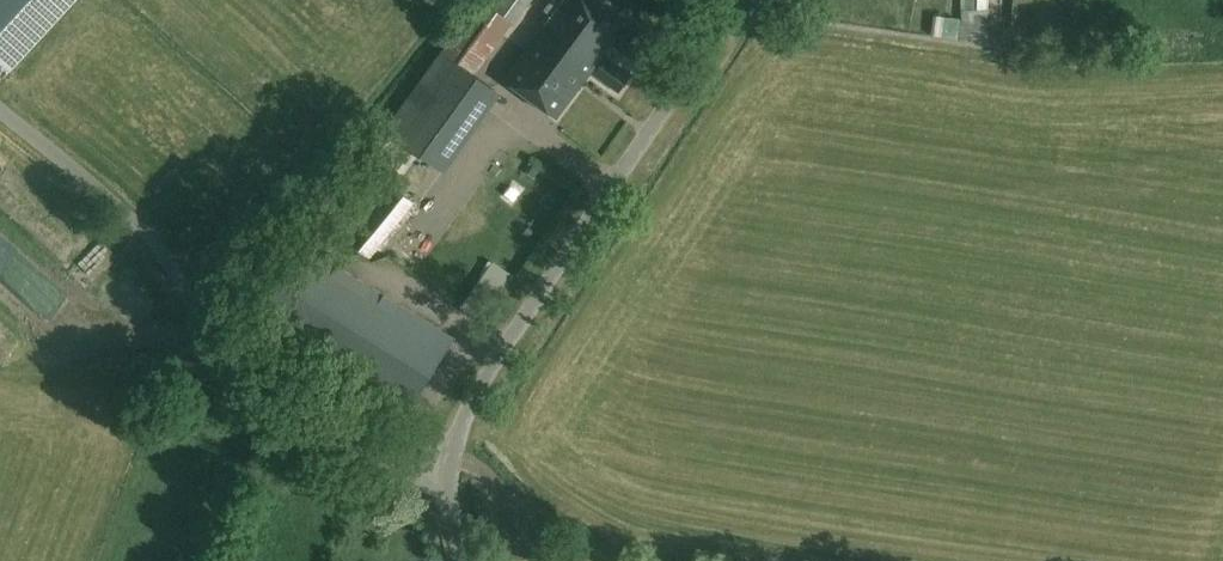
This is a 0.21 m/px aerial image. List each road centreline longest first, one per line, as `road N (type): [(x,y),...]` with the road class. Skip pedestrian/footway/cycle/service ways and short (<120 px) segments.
road 1 (unclassified): [(438,479),(271,413),(250,396),(217,359),(148,236),(0,110)]
road 2 (unclassified): [(438,479),(485,374),(735,0)]

